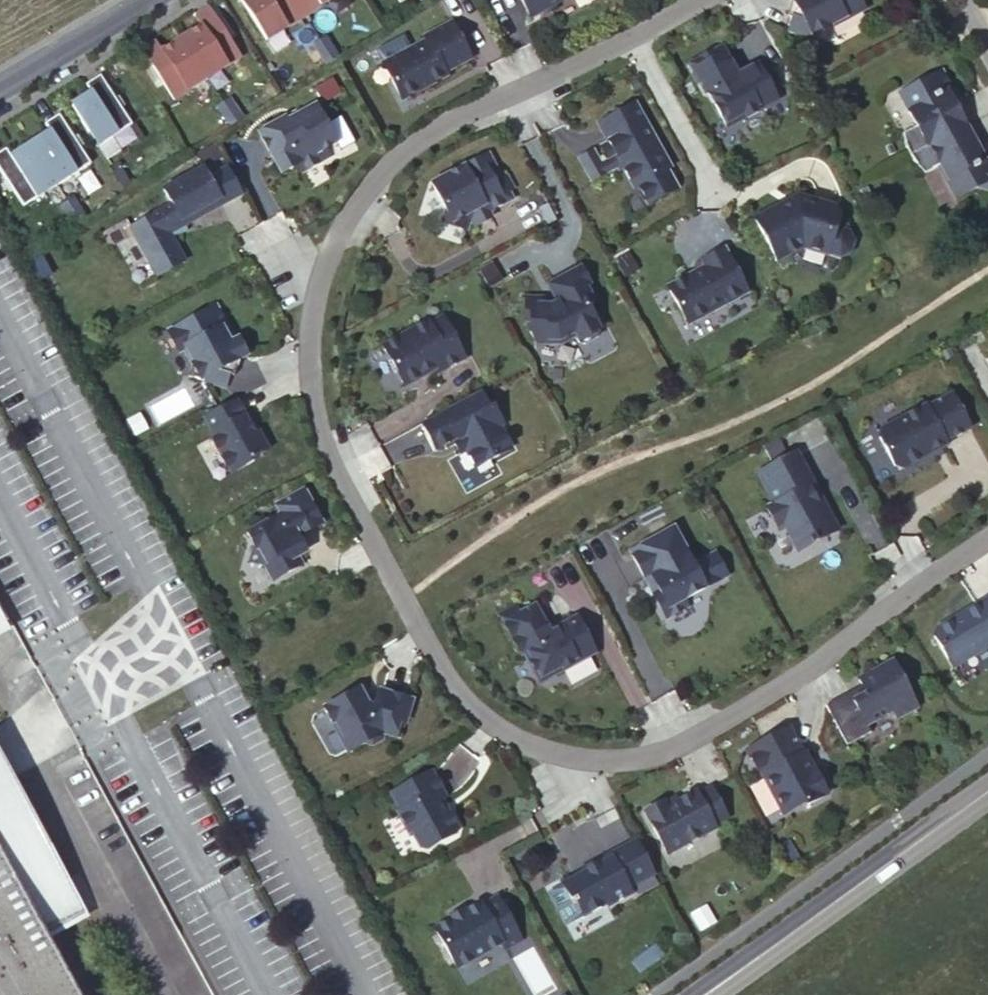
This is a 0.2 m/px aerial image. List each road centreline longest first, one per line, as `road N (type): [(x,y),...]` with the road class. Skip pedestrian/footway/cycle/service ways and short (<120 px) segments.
road 1 (residential): [(987,536),(780,683),(684,742),(630,761),(591,763),(531,748),(489,723),(442,671),(399,602),(318,432),(310,337),(319,278),(382,171),(435,129),(627,36)]
road 2 (tertiary): [(987,786),(705,994)]
road 3 (residential): [(712,191),(627,36)]
road 4 (secondary): [(0,86),(139,0)]

